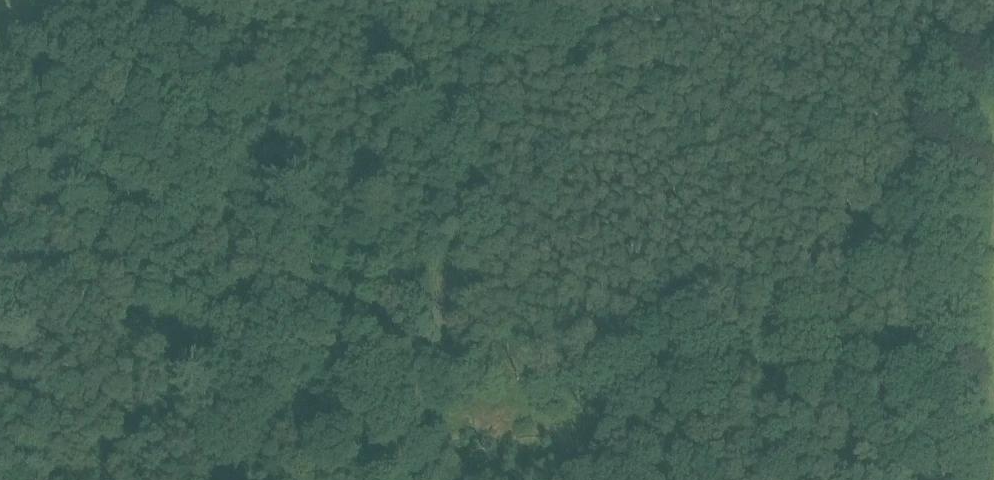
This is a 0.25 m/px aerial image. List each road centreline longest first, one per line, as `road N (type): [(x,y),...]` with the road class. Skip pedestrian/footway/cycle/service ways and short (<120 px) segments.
road 1 (unclassified): [(404,479),(508,0)]

